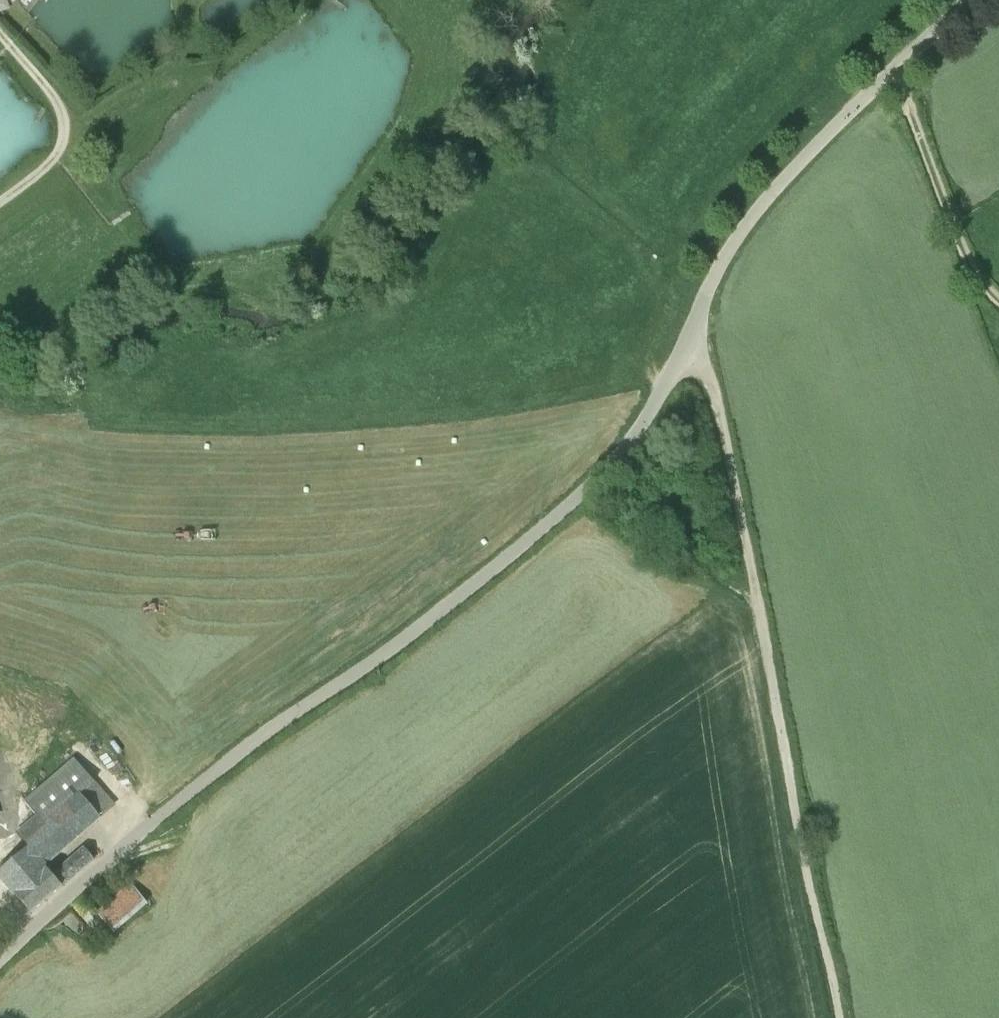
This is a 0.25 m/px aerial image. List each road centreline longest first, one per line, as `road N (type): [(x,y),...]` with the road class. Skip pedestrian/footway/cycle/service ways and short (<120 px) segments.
road 1 (unclassified): [(0,959),(220,766),(409,634),(588,486),(665,386),(742,229),(966,0)]
road 2 (track): [(683,352),(700,363),(716,401),(839,1017)]
road 3 (track): [(888,76),(916,124),(967,258),(998,300)]

